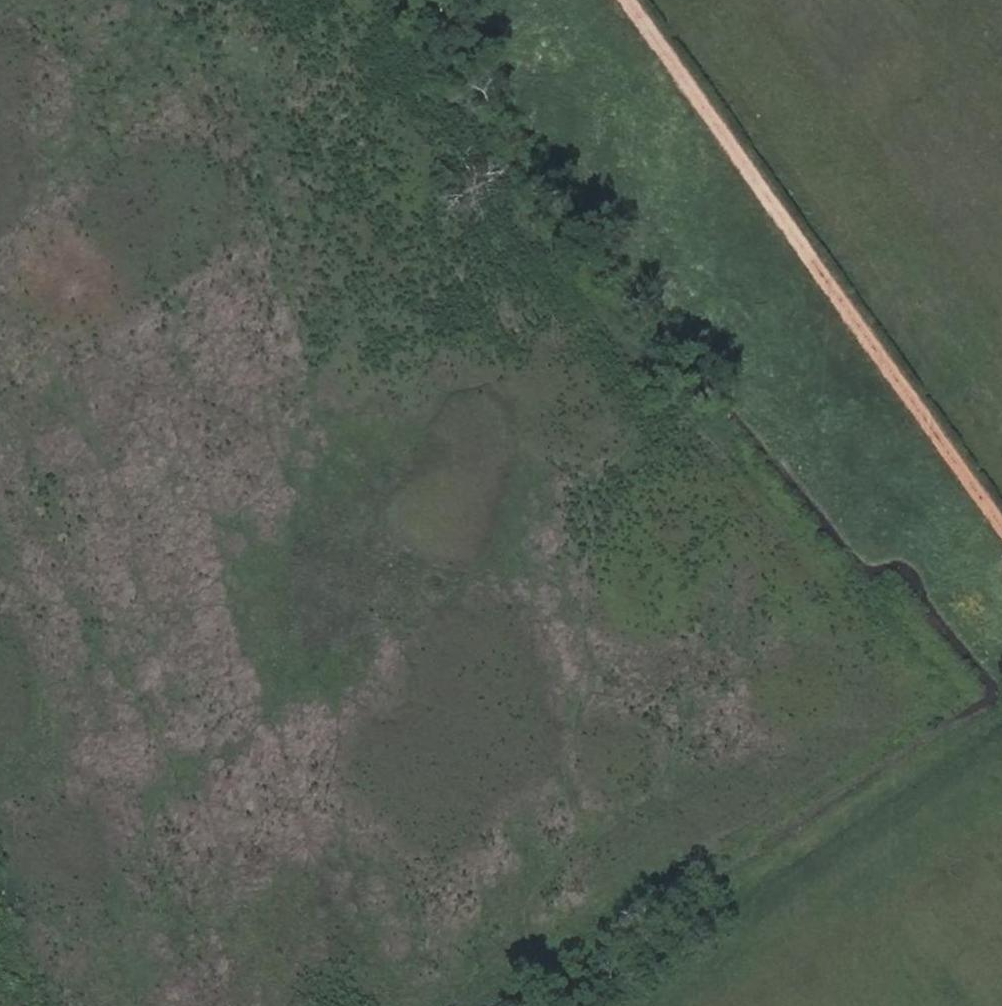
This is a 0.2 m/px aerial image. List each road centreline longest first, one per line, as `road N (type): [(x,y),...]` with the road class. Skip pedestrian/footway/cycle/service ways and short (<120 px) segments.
road 1 (track): [(635,0),(1001,510)]

